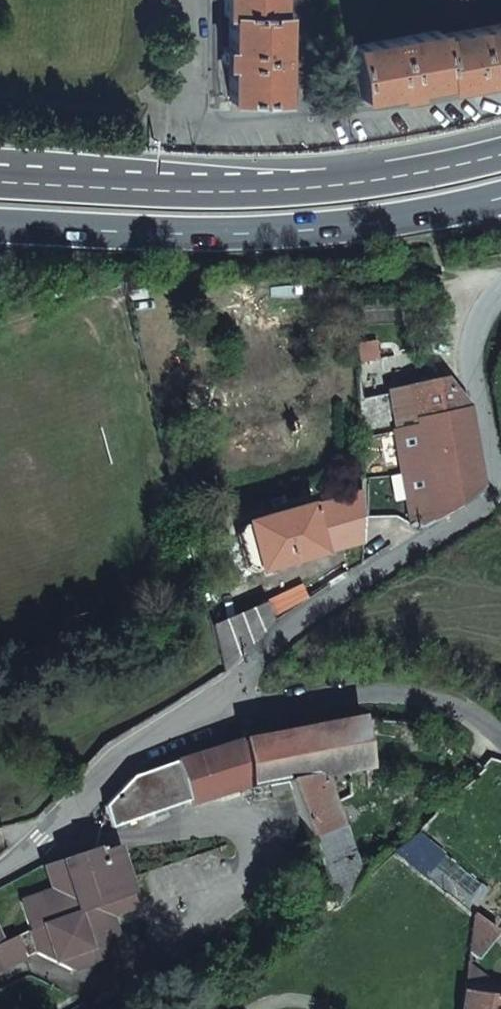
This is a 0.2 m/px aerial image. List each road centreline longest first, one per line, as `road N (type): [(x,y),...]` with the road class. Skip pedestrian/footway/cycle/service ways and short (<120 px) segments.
road 1 (trunk): [(500,154),(299,189),(0,181)]
road 2 (trunk): [(0,222),(196,232),(373,223),(500,197)]
road 3 (residential): [(188,0),(188,123),(360,112),(500,88)]
road 4 (residential): [(164,735),(250,705),(321,696),(406,696),(461,707),(500,734)]
road 5 (residential): [(164,735),(347,594)]
road 6 (residential): [(500,492),(469,360),(475,324),(500,285)]
road 7 (residential): [(0,871),(164,735)]
road 8 (residential): [(347,594),(500,500)]

